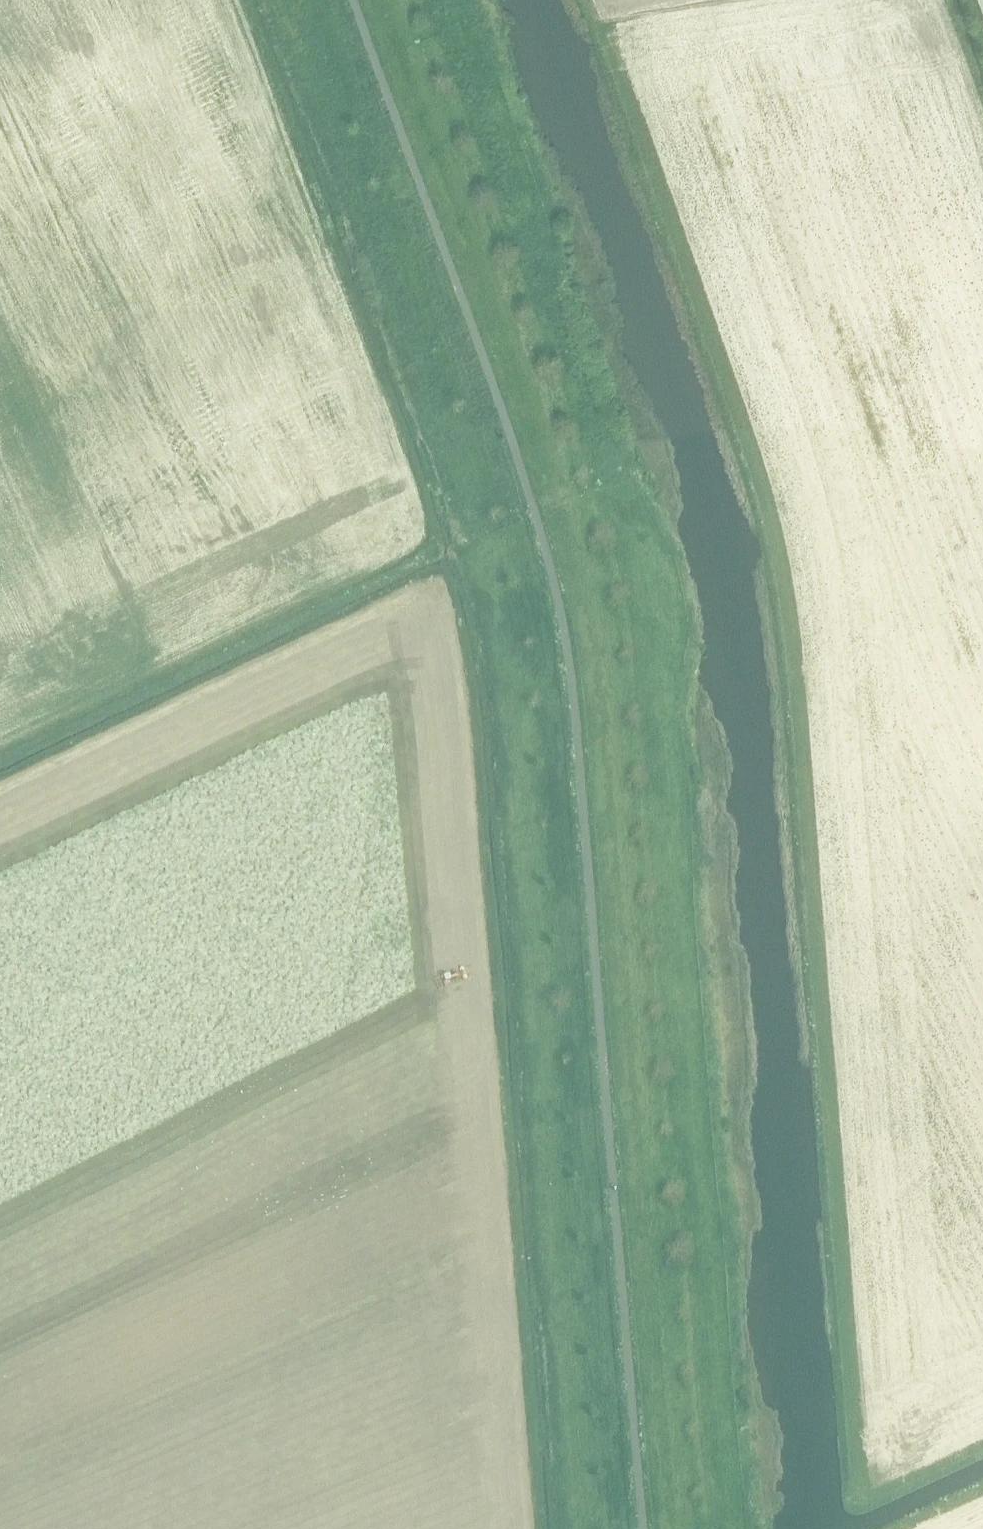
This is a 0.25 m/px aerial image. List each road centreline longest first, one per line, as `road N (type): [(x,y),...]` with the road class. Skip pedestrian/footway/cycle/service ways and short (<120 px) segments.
road 1 (unclassified): [(647,1528),(573,676),(542,522),(360,0)]

